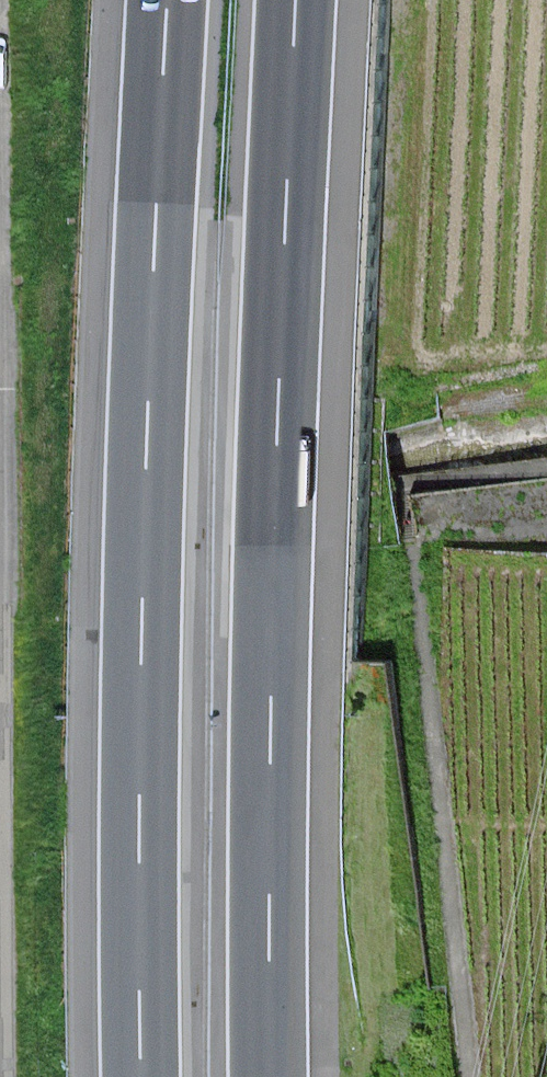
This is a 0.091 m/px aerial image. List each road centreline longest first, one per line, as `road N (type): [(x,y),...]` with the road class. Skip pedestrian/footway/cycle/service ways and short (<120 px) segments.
road 1 (motorway): [(164,0),(139,630),(143,1076)]
road 2 (motorway): [(273,1076),(275,627),(299,0)]

